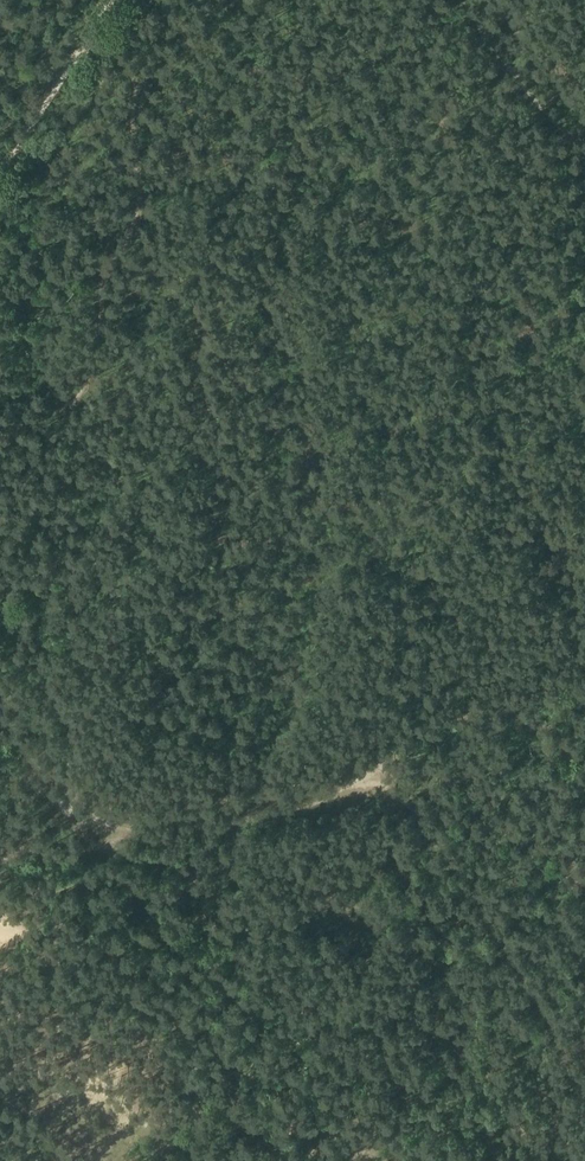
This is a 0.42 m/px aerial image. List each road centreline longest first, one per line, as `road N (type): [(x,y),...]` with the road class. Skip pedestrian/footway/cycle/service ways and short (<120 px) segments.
road 1 (track): [(142,0),(117,48),(135,90),(138,201),(126,246),(104,278),(82,392),(0,438)]
road 2 (track): [(110,0),(0,182)]
road 3 (track): [(584,129),(510,73),(465,0)]

